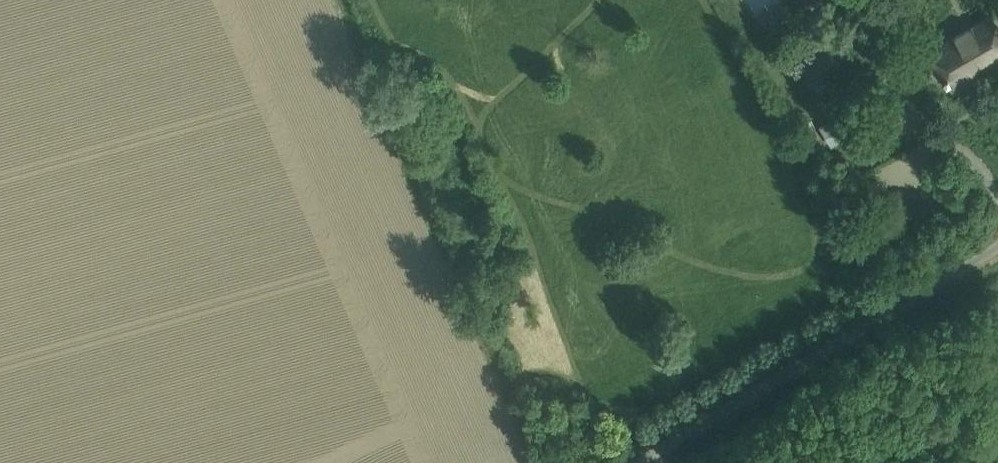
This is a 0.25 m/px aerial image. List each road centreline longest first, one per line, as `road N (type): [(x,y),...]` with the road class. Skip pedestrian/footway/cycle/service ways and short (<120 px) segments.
road 1 (unclassified): [(631,462),(997,247)]

